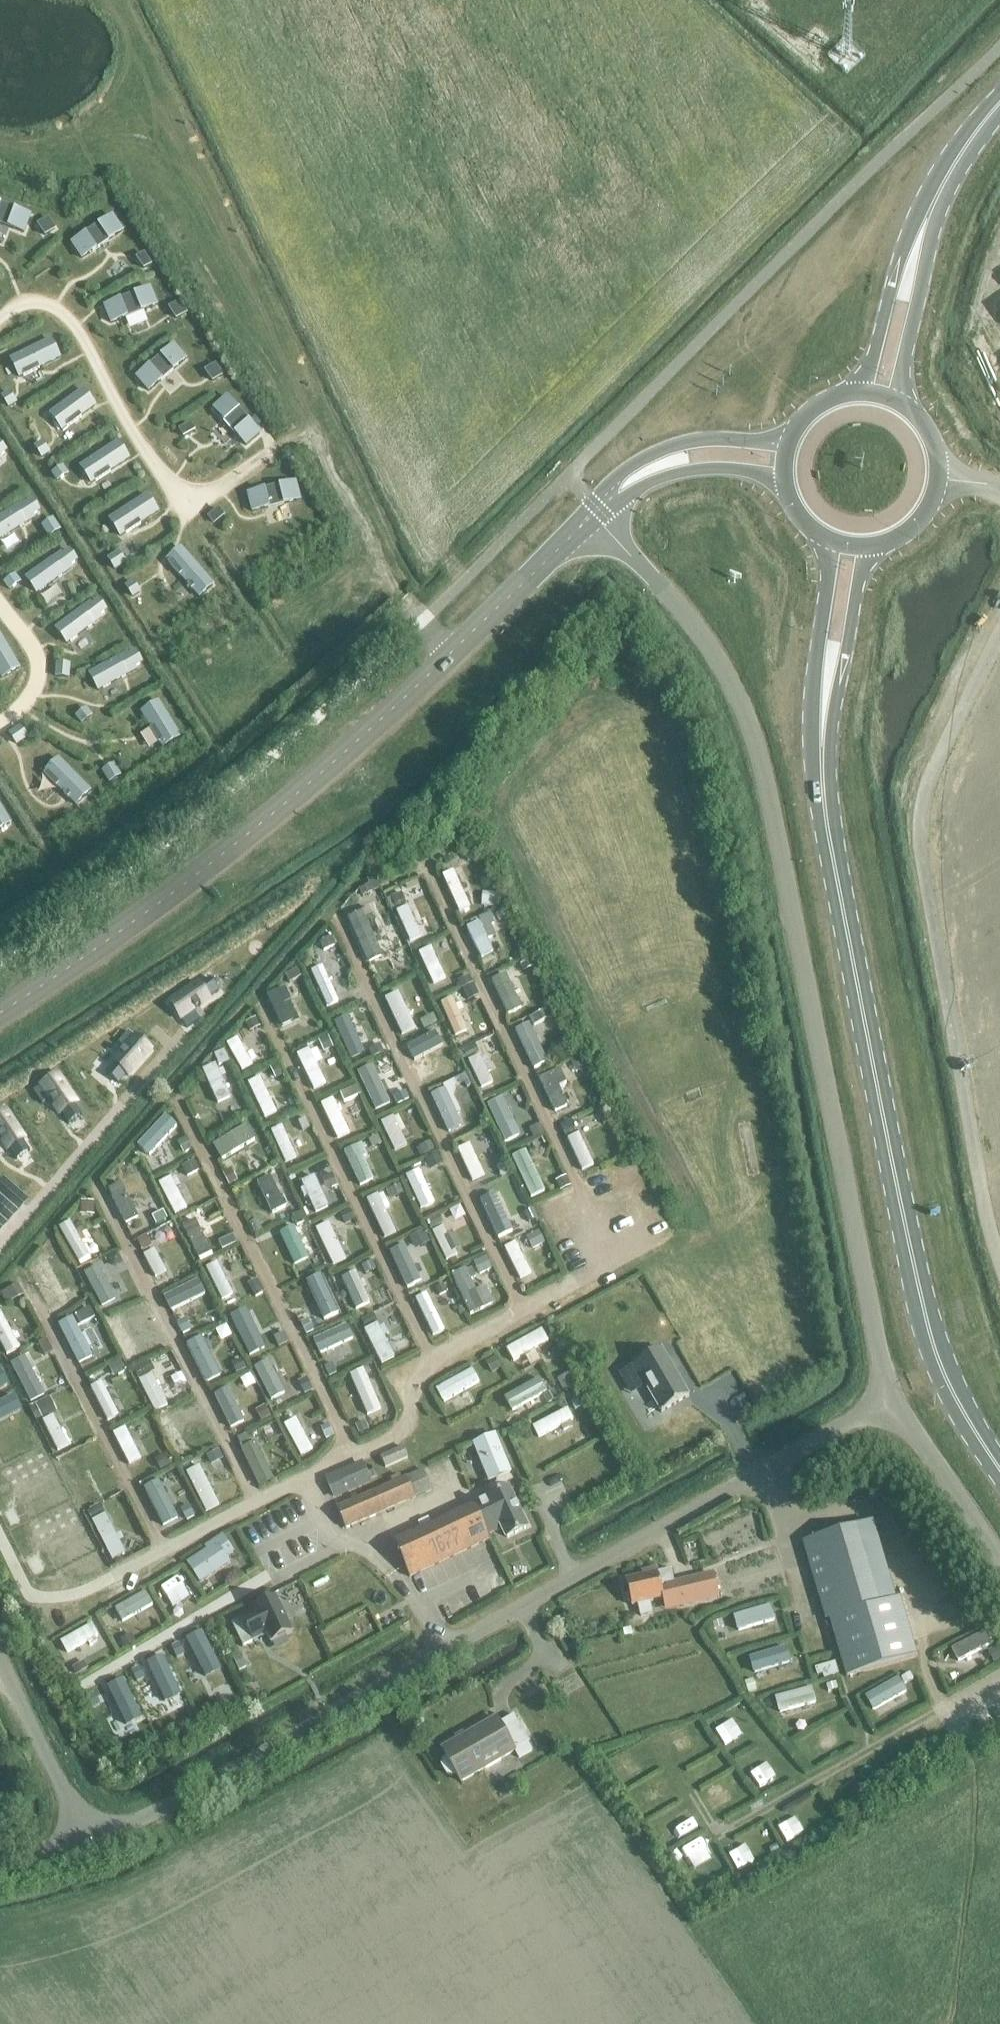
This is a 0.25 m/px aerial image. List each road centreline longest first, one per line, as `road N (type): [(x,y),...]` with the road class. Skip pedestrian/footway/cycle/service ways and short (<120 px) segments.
road 1 (unclassified): [(592,514),(680,607),(748,724),(891,1397)]
road 2 (unclassified): [(891,1397),(451,1649),(88,1842)]
road 3 (tertiary): [(0,1012),(150,911),(264,820),(398,705),(592,514)]
road 4 (primary): [(822,749),(825,815),(927,1327),(944,1372),(999,1468)]
road 5 (unclassified): [(999,633),(939,756),(923,831),(978,1175),(999,1263)]
road 6 (track): [(693,1794),(719,1835),(931,1715),(955,1717)]
road 7 (track): [(451,653),(372,557),(342,473),(320,446),(300,439),(276,450)]
road 8 (tertiary): [(791,437),(659,451),(621,474),(592,514)]
road 9 (primary): [(825,538),(822,749)]
road 10 (primary): [(822,749),(856,587),(873,546)]
road 11 (tertiary): [(592,514),(649,483),(694,470),(728,468),(785,482)]
road 12 (unclassified): [(88,1842),(0,1662)]
road 13 (unclassified): [(891,1397),(999,1562)]
road 14 (primary): [(927,217),(854,393)]
road 15 (primary): [(902,405),(927,217)]
road 16 (primary): [(927,217),(976,128),(999,104)]

